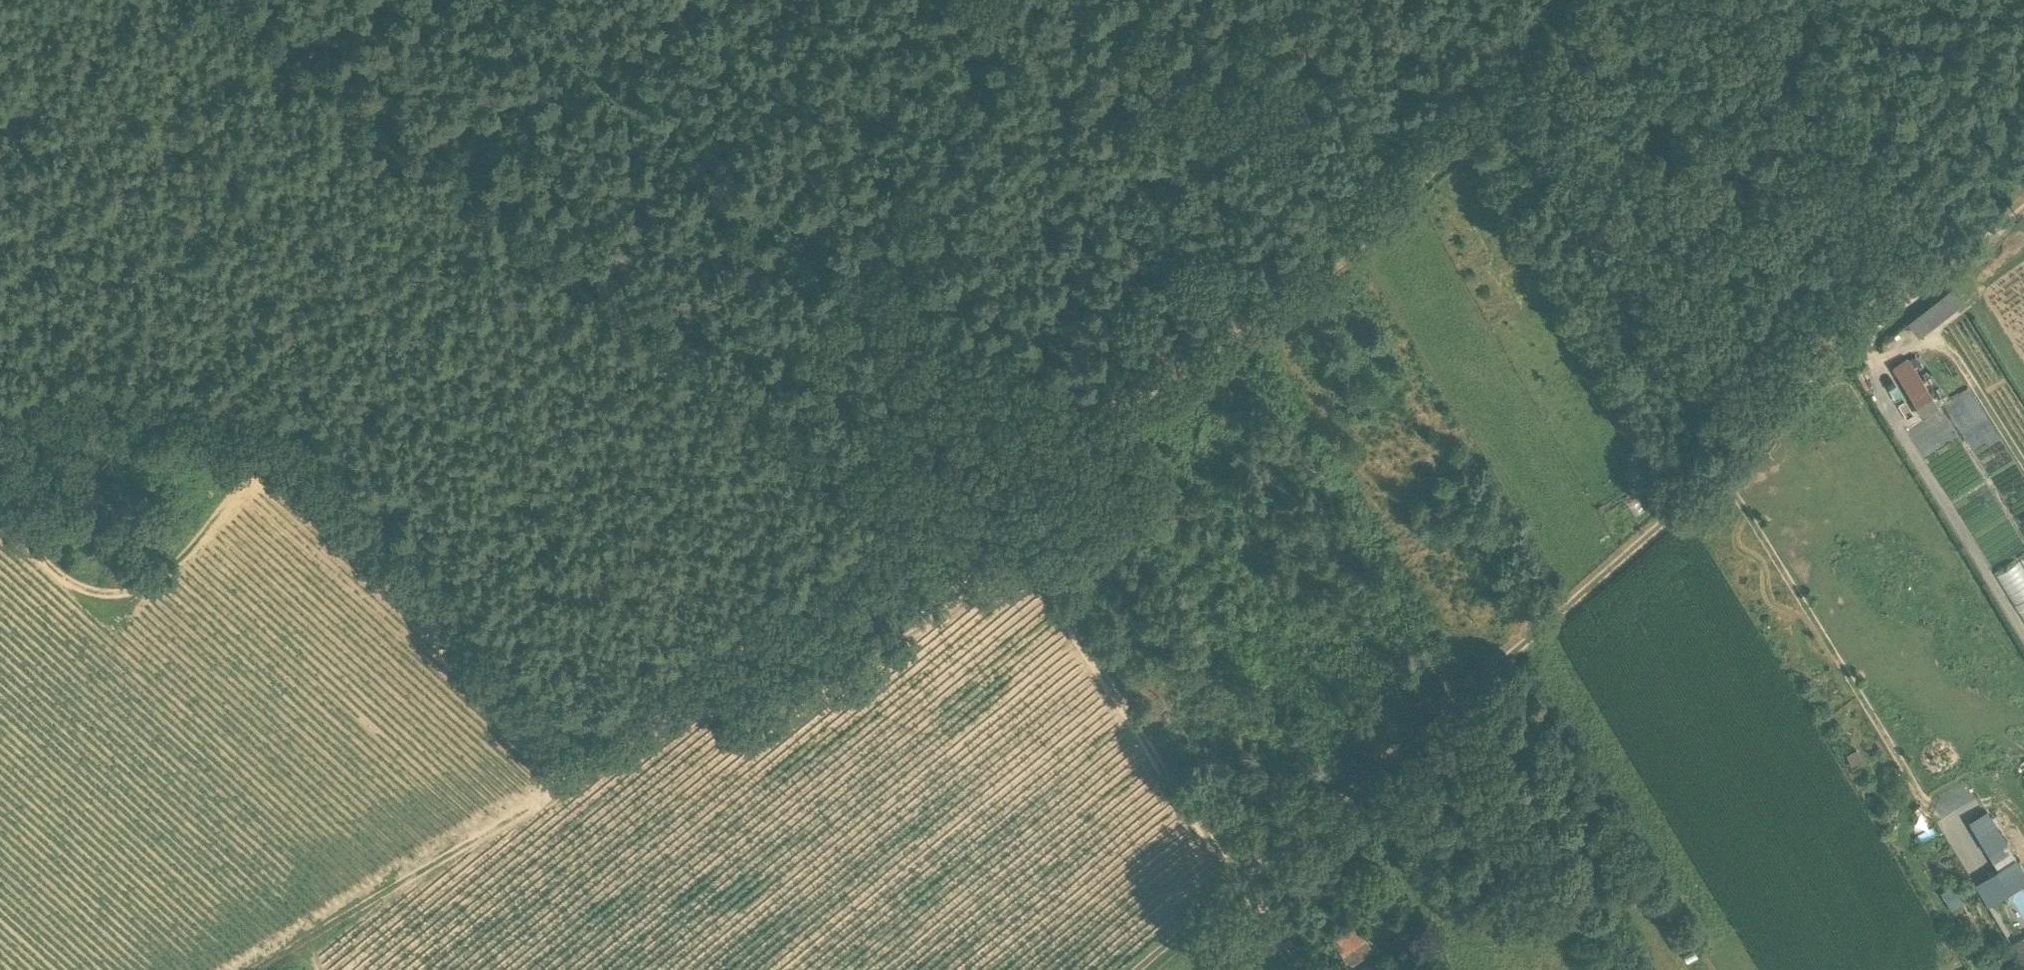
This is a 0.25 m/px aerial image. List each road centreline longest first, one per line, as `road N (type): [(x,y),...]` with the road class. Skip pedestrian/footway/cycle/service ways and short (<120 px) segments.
road 1 (track): [(1566,0),(1455,116),(1227,314),(886,537),(753,633),(670,711),(557,779)]
road 2 (track): [(1297,969),(1252,900),(1708,520),(1884,351),(2023,238)]
road 3 (track): [(557,779),(523,794),(337,532),(286,481),(252,483),(178,578),(135,602),(88,592),(0,516)]
road 4 (track): [(1252,900),(984,472)]
road 5 (track): [(964,0),(1227,314)]
road 6 (track): [(557,779),(533,806),(283,969)]

